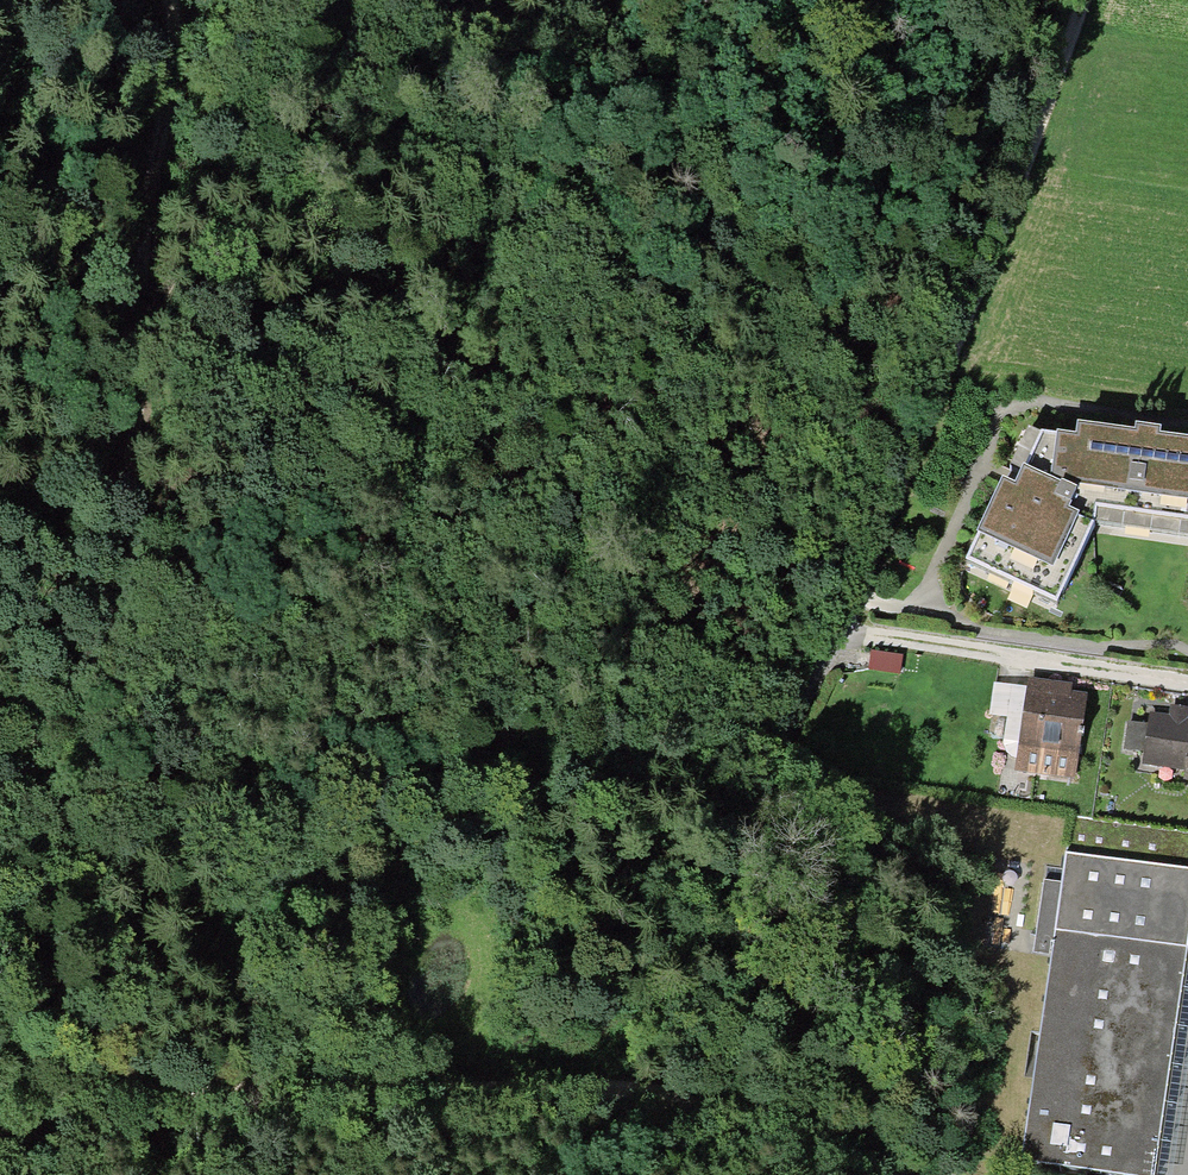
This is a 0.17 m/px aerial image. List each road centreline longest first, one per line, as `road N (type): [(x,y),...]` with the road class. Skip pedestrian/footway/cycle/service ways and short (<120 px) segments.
road 1 (track): [(897,1174),(816,1042),(765,898),(784,718),(834,629),(1078,0)]
road 2 (track): [(0,1092),(593,1083),(774,1110),(894,1174)]
road 3 (track): [(264,0),(501,87),(583,146),(612,184),(707,360),(772,519),(781,562),(834,629)]
road 4 (track): [(64,692),(124,715),(571,742),(617,736),(644,721),(671,692),(722,583),(742,568),(781,562)]
road 5 (track): [(171,0),(171,56),(136,307),(133,446),(112,577),(83,664),(20,744),(0,755)]
road 6 (residential): [(1187,682),(834,629)]

